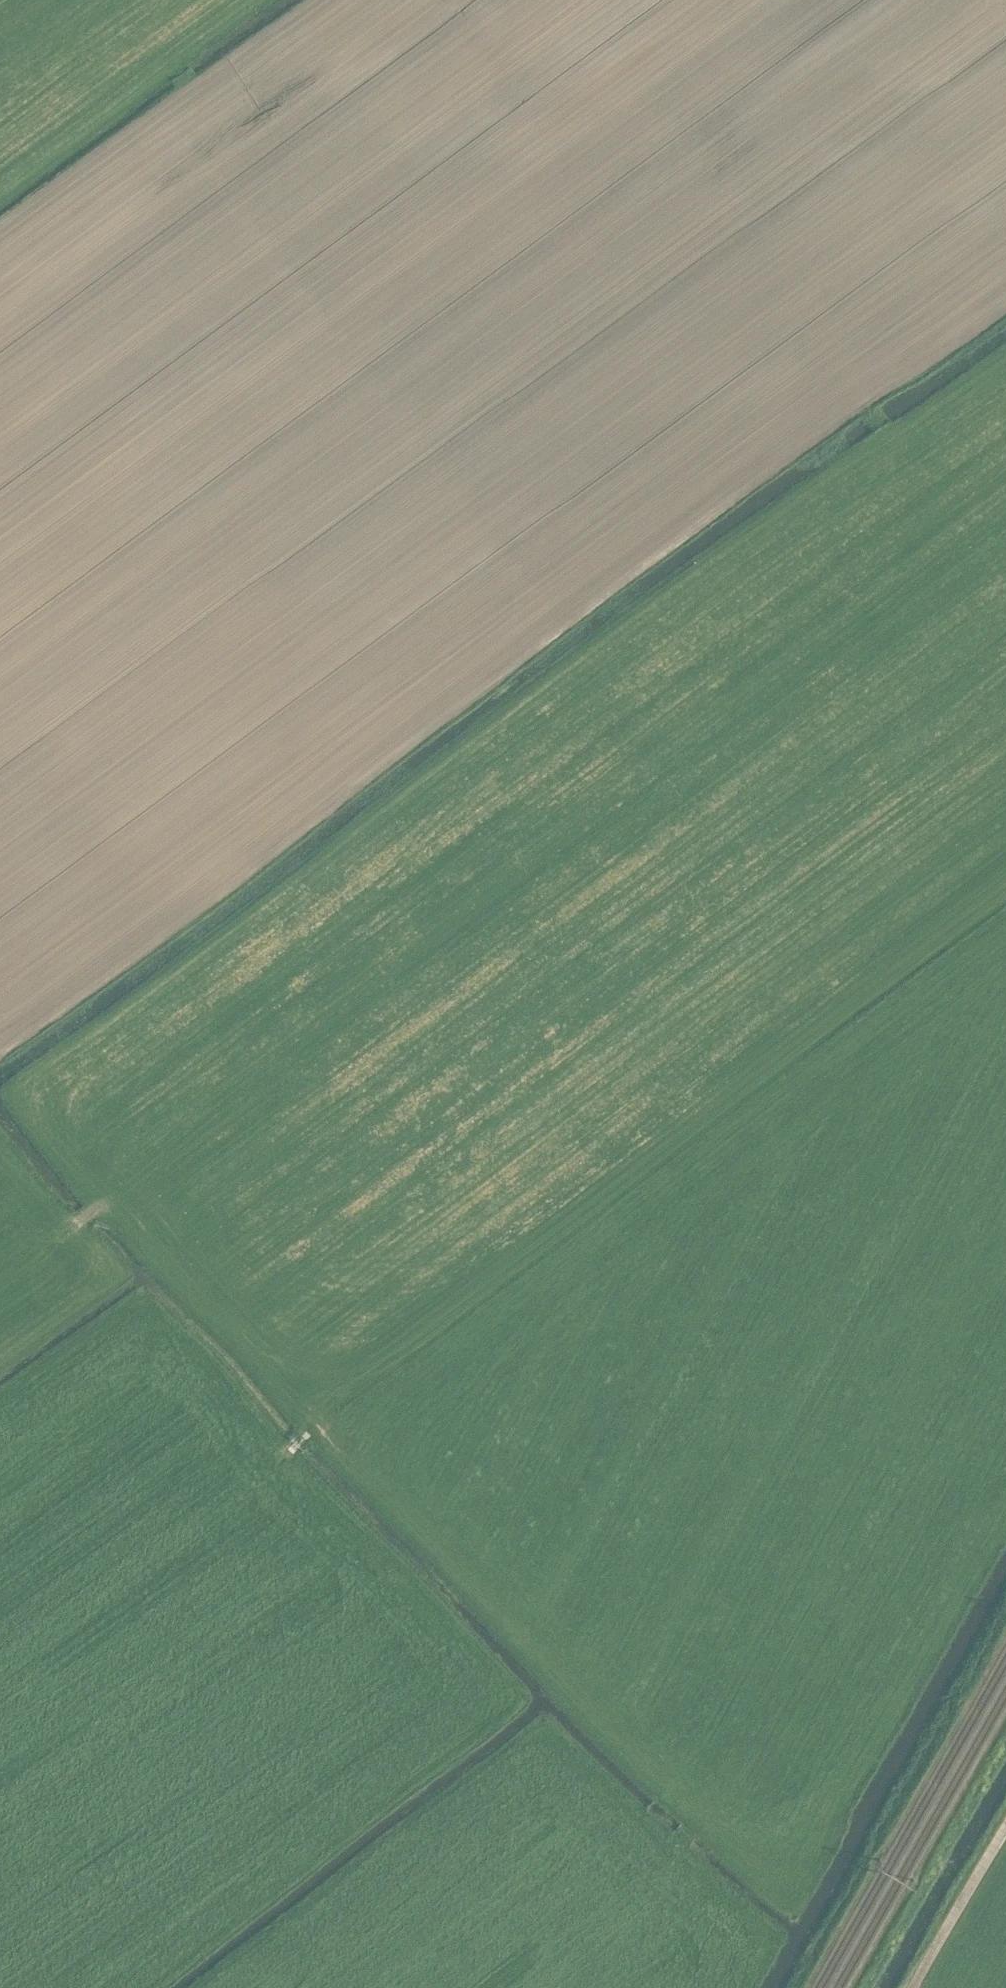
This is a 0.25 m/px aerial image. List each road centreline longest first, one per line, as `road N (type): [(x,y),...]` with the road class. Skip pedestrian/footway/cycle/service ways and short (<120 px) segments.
road 1 (track): [(1005,887),(393,1356),(302,1435)]
road 2 (track): [(912,1987),(1005,1823)]

